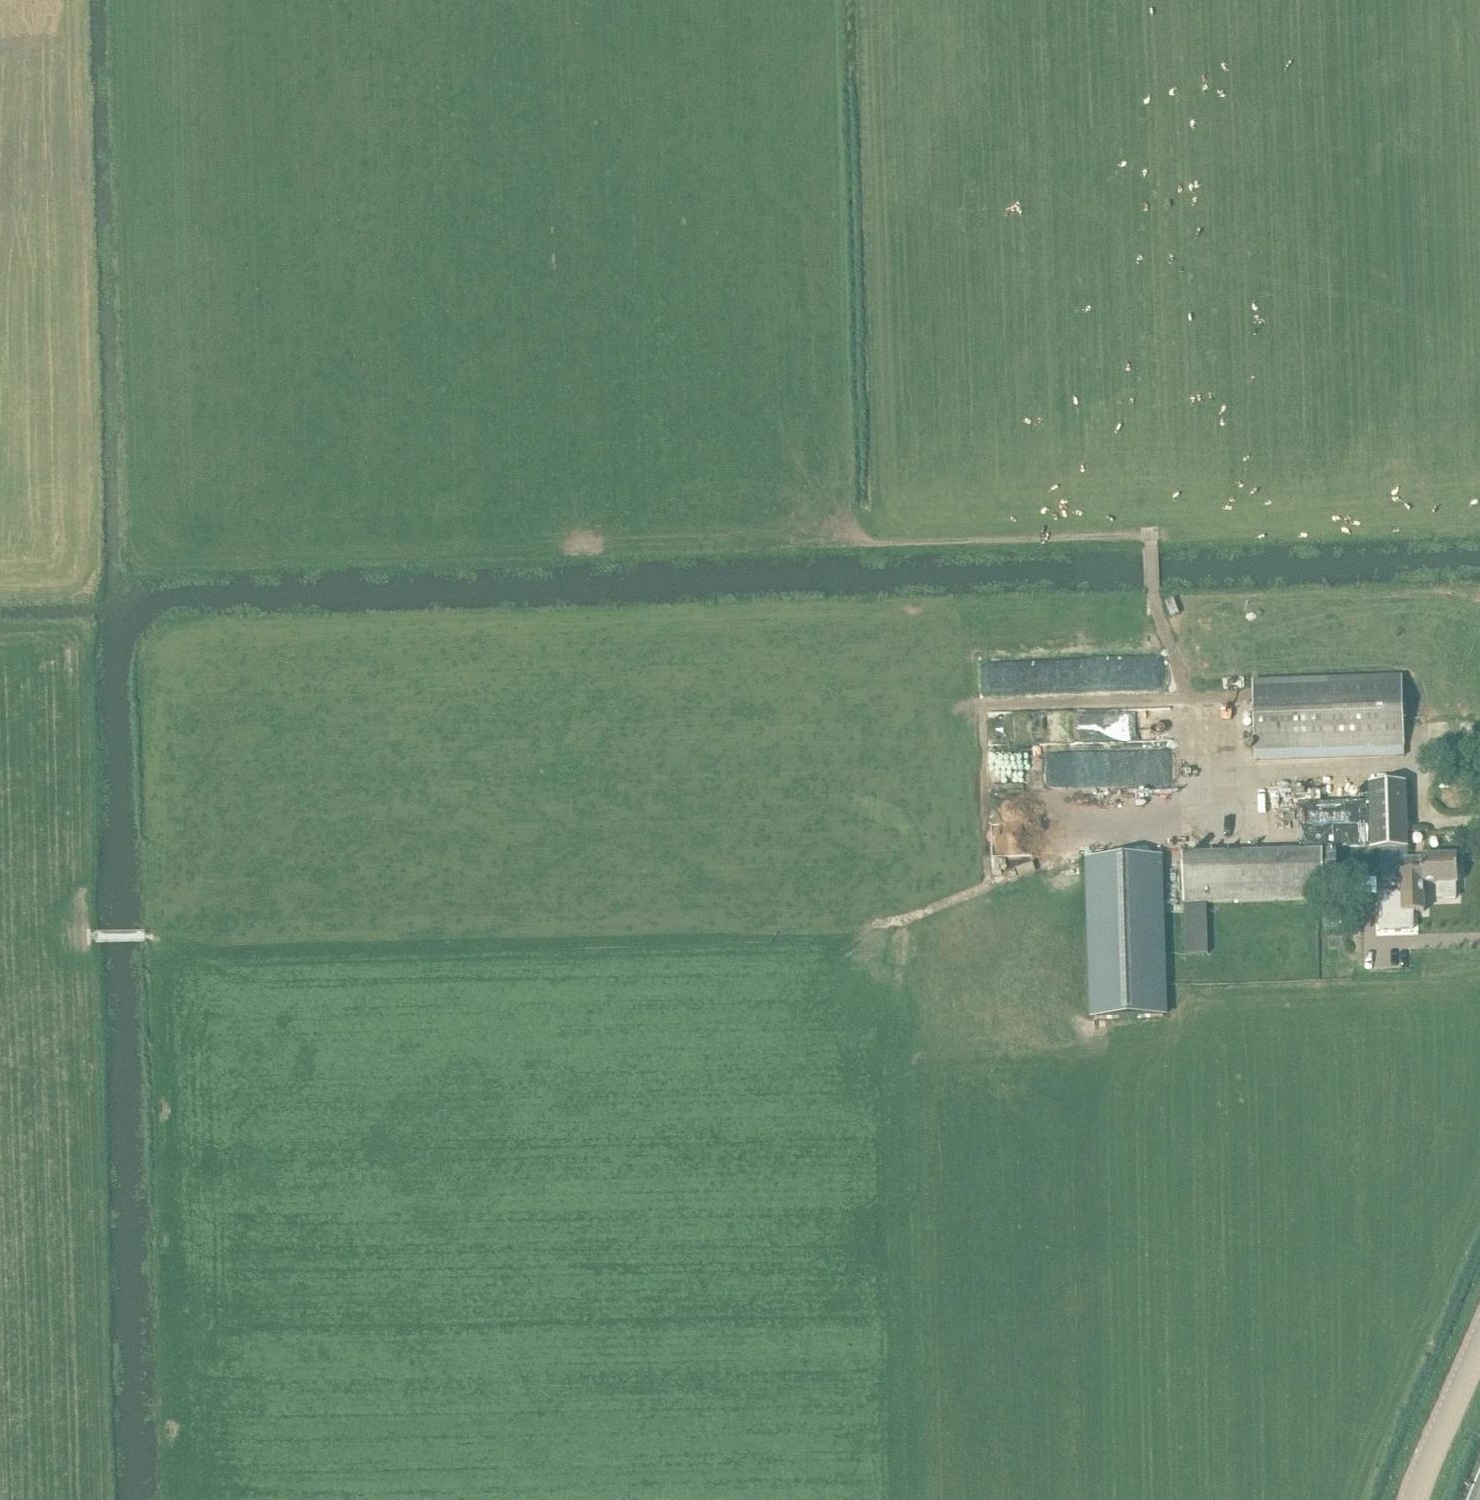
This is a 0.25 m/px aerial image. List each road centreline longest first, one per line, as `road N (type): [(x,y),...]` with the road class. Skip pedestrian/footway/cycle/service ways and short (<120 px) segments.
road 1 (tertiary): [(1405,1499),(1479,1320)]

